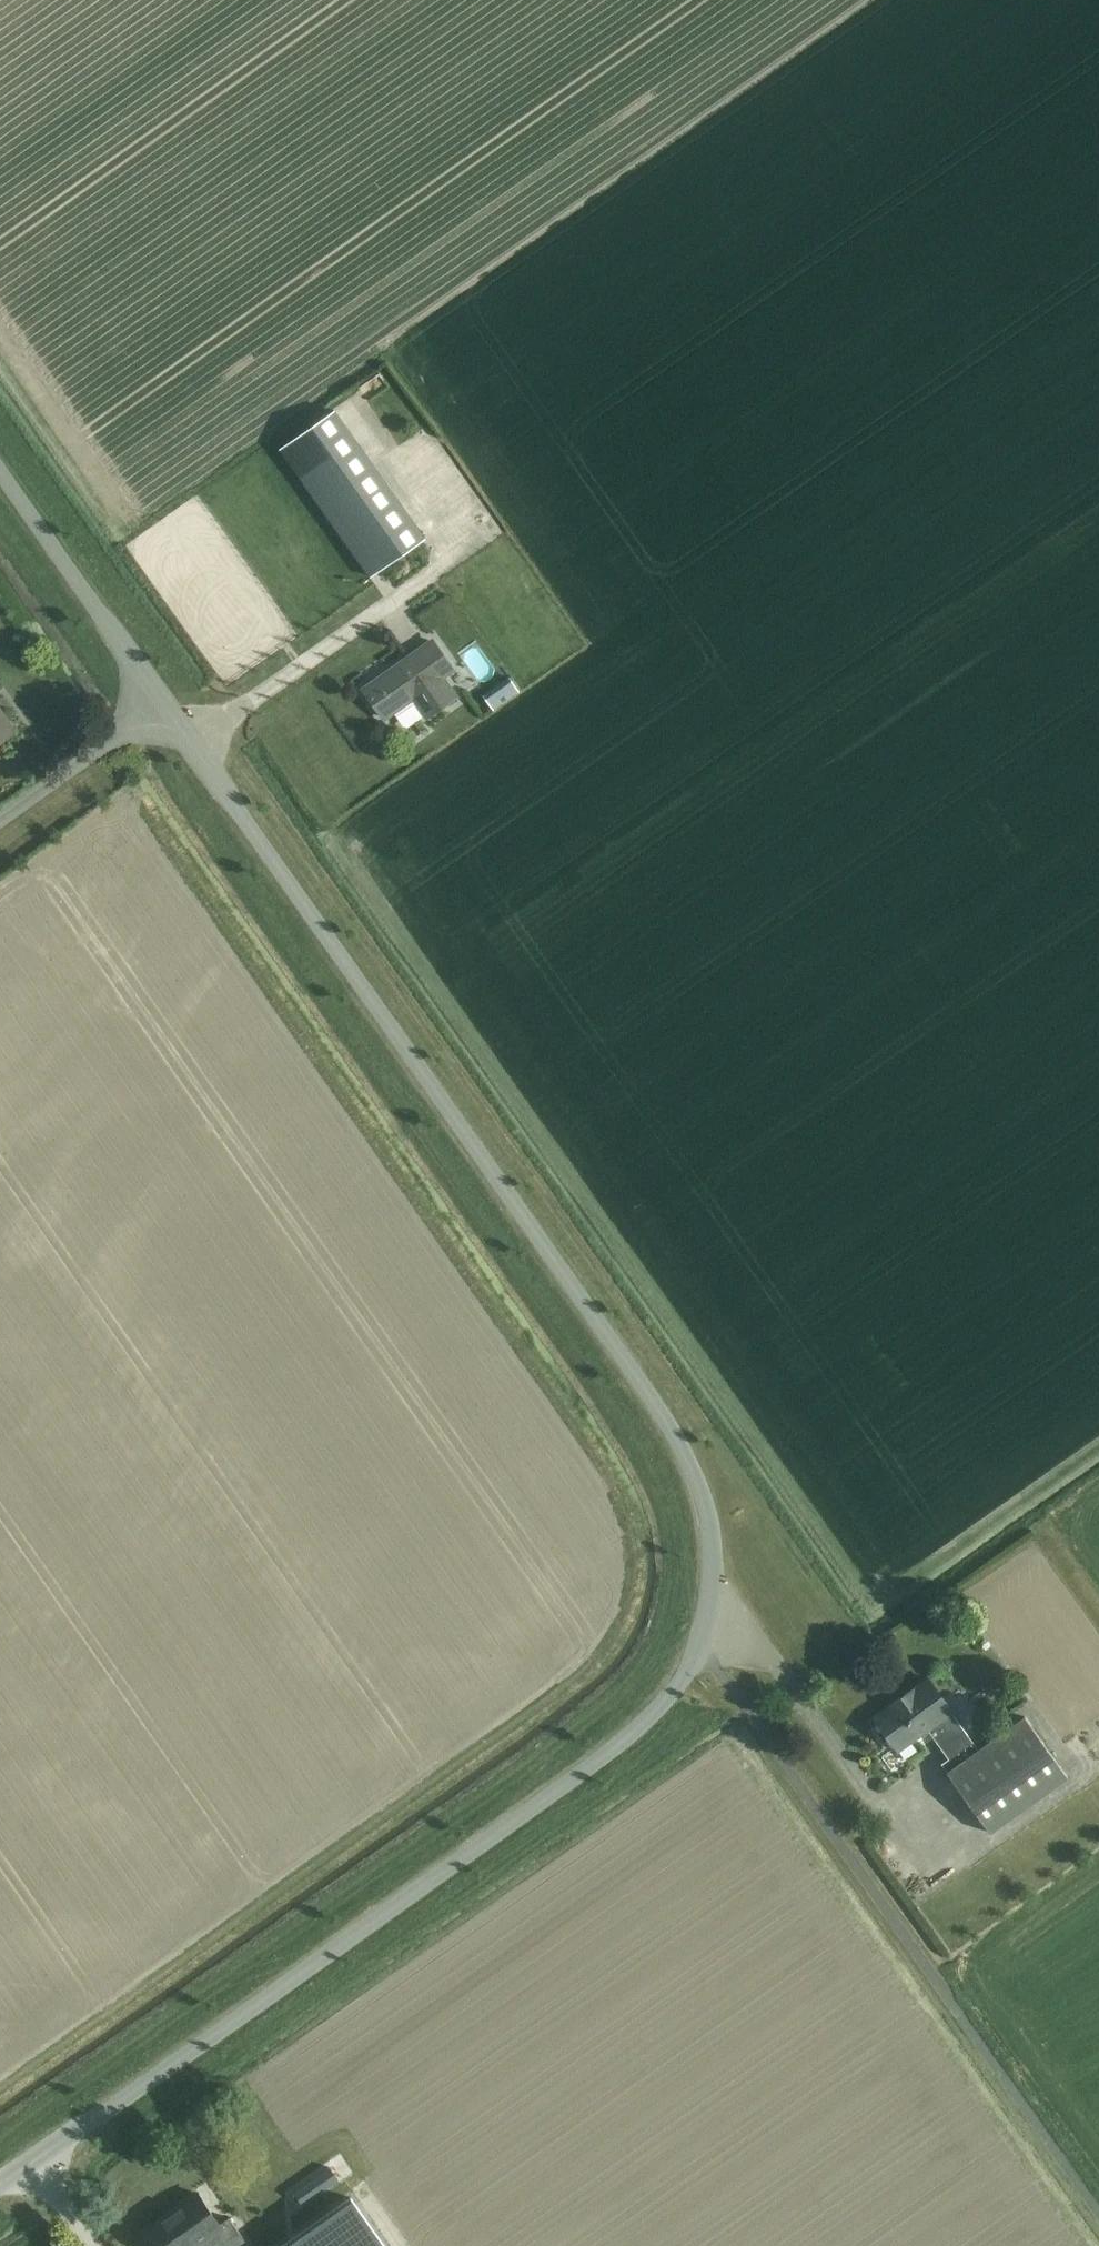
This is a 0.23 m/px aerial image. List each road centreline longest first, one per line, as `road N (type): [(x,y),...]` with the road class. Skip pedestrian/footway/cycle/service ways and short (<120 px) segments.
road 1 (unclassified): [(0,2188),(612,1750),(669,1699),(702,1646),(712,1562),(706,1498),(667,1424),(264,831),(0,464)]

